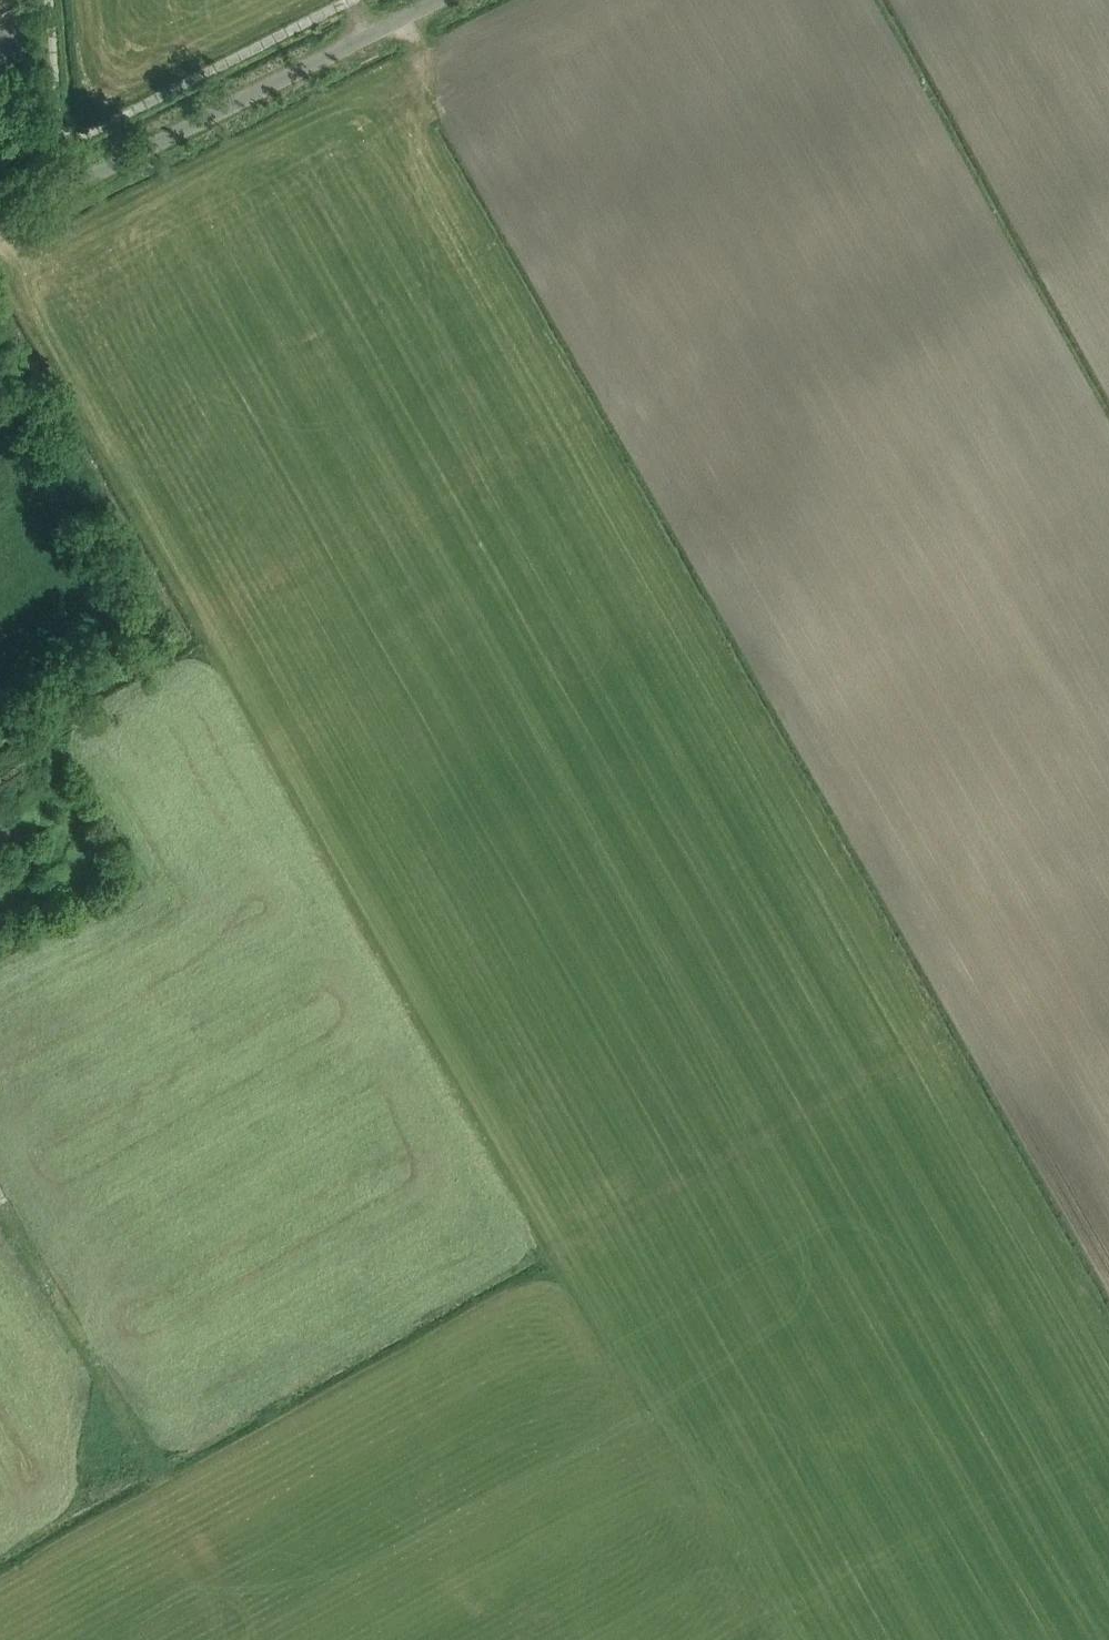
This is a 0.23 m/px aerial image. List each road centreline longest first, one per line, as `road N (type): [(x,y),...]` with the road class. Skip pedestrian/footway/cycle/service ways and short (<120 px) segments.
road 1 (unclassified): [(0,222),(439,0)]

